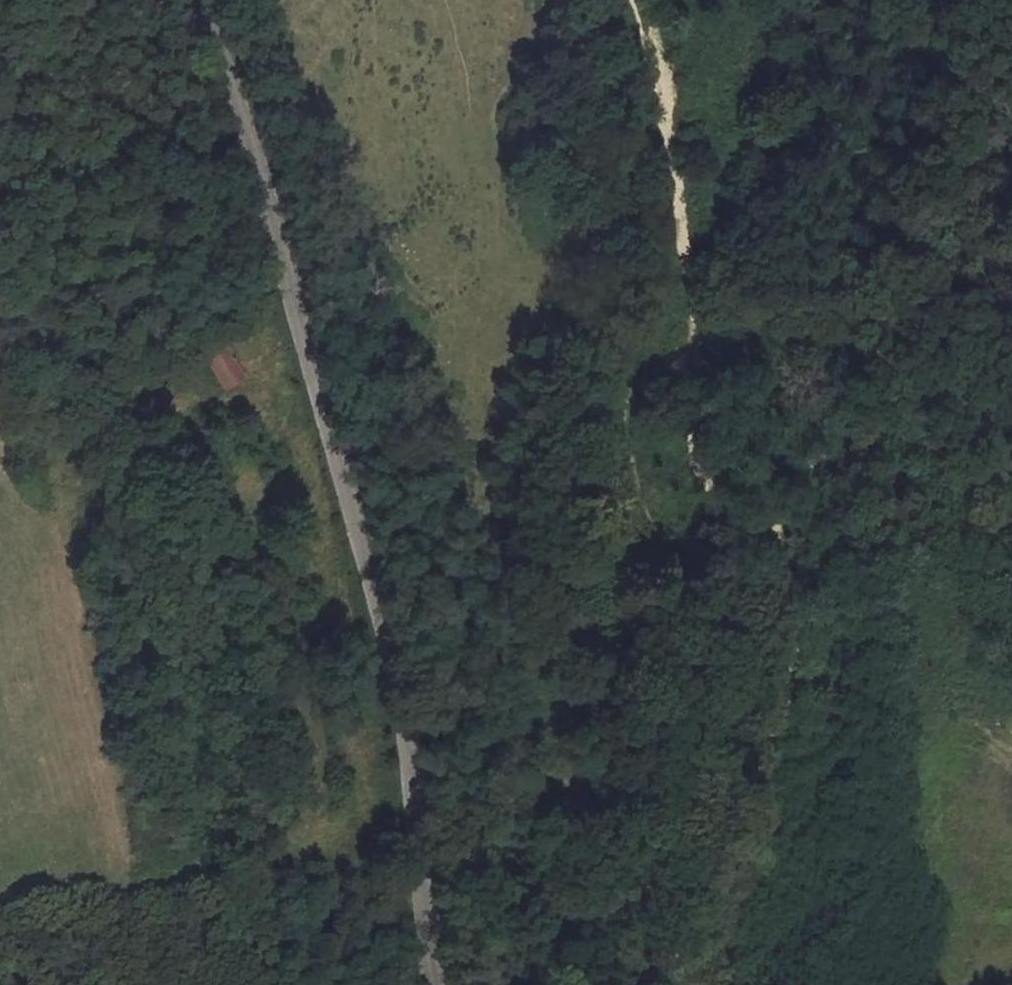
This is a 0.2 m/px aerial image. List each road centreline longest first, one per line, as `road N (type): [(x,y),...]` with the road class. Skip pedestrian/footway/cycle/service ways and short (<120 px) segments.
road 1 (unclassified): [(435,984),(420,811),(394,653),(243,86),(199,0)]
road 2 (track): [(583,725),(584,886),(560,984)]
road 3 (track): [(538,984),(476,886),(422,878)]

